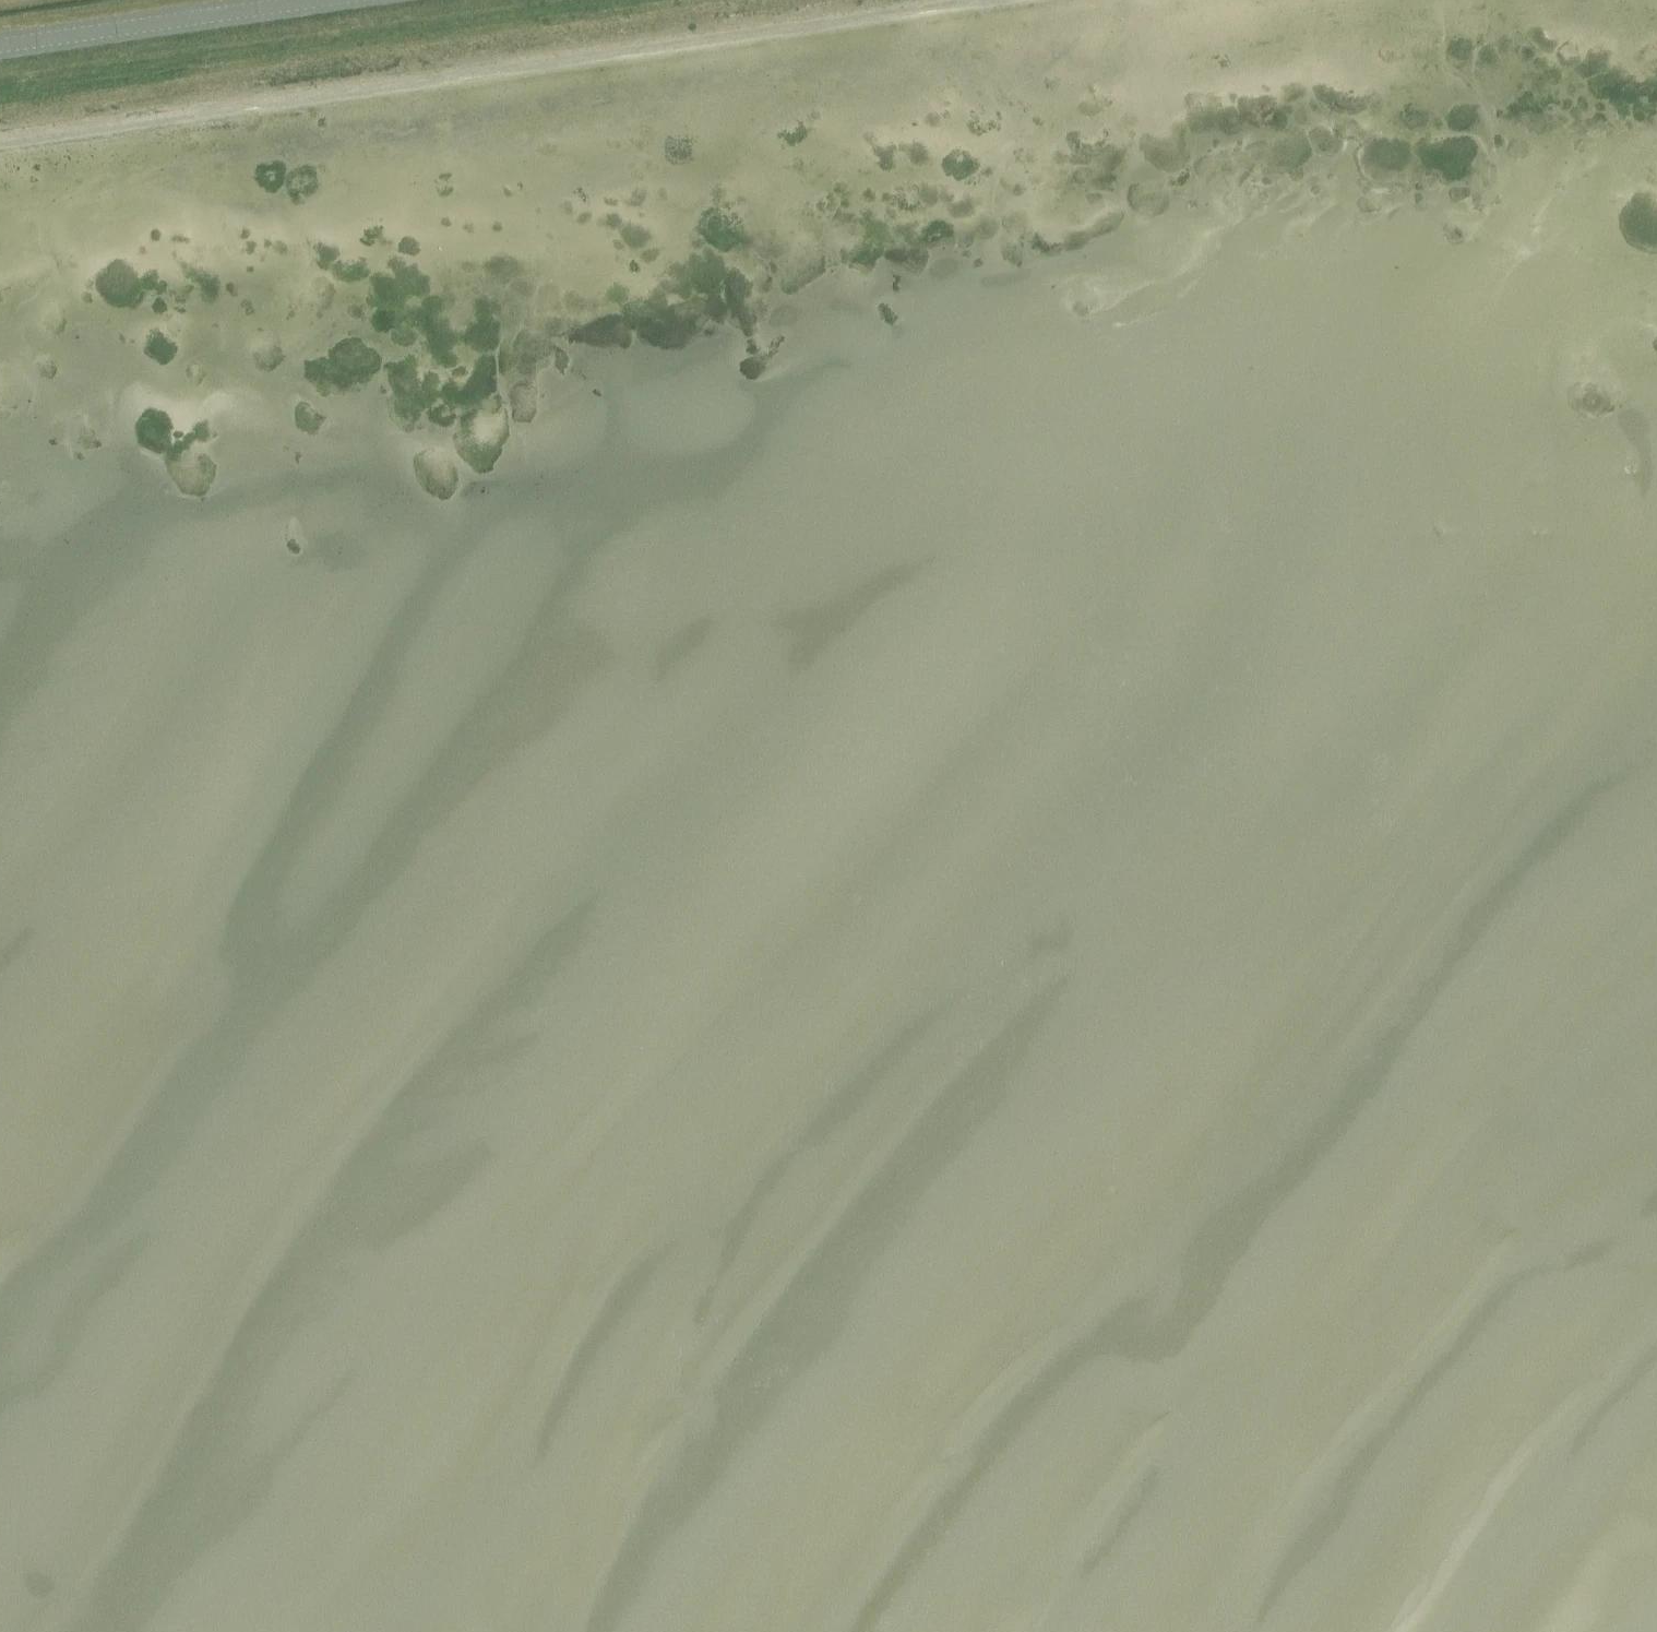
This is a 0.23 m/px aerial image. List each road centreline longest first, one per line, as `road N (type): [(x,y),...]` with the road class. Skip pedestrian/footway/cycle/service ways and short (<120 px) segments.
road 1 (unclassified): [(0,46),(323,0)]

